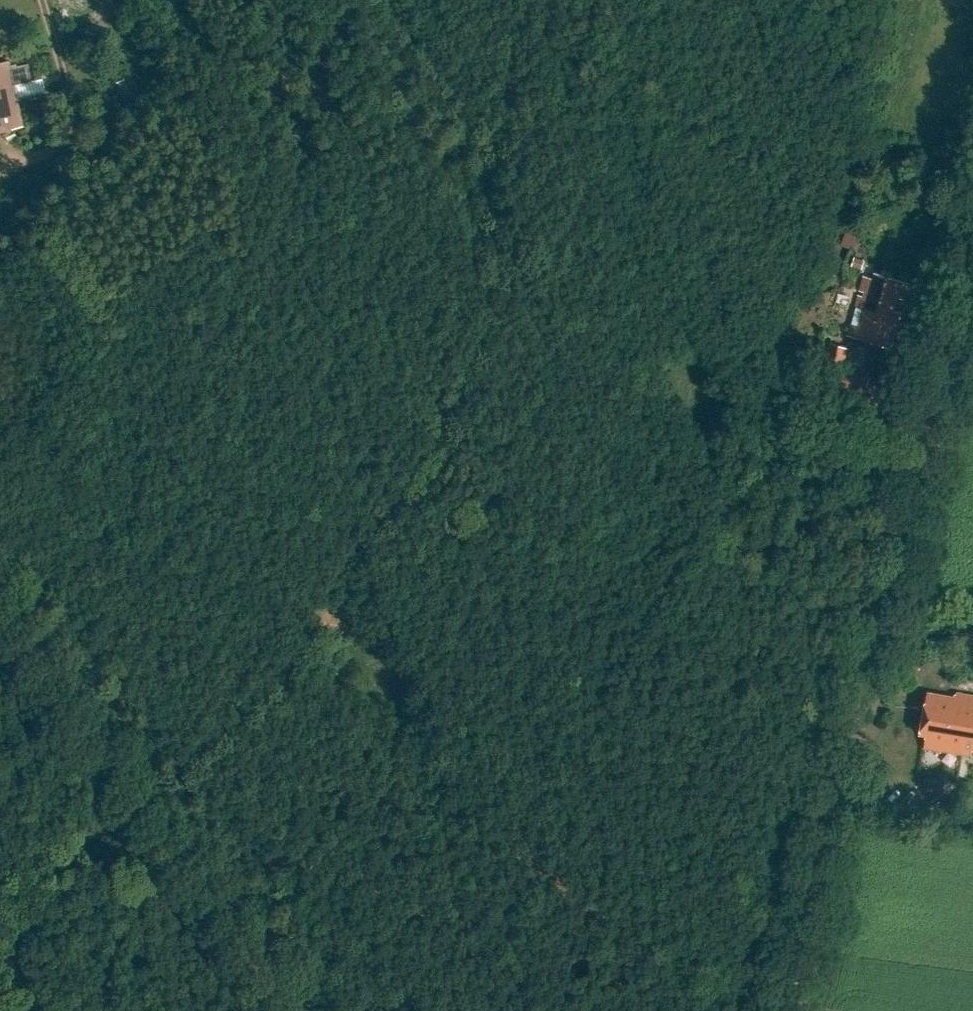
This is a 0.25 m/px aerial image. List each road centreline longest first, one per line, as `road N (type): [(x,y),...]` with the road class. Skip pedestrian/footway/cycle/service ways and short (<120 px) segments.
road 1 (unclassified): [(778,1010),(972,275)]
road 2 (unclassified): [(299,1010),(0,606)]

